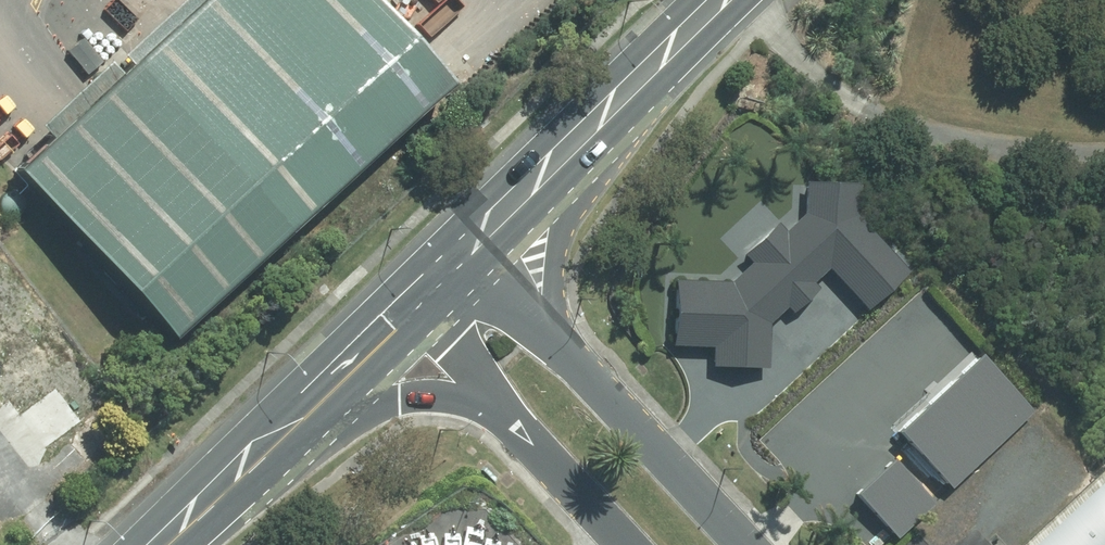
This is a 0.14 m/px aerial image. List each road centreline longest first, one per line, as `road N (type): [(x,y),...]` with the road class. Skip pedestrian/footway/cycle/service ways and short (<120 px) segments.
road 1 (secondary): [(592,125),(556,281),(557,315),(579,372)]
road 2 (tertiary): [(579,372),(736,544)]
road 3 (secondary): [(506,418),(395,401),(279,432)]
road 4 (secondary): [(592,125),(725,0)]
road 5 (secondary): [(279,432),(406,310)]
road 6 (tertiary): [(629,544),(506,418)]
road 7 (secondary): [(468,248),(592,125)]
road 8 (tertiary): [(468,248),(579,372)]
road 9 (secondary): [(156,544),(279,432)]
road 10 (tertiary): [(506,418),(406,310)]

